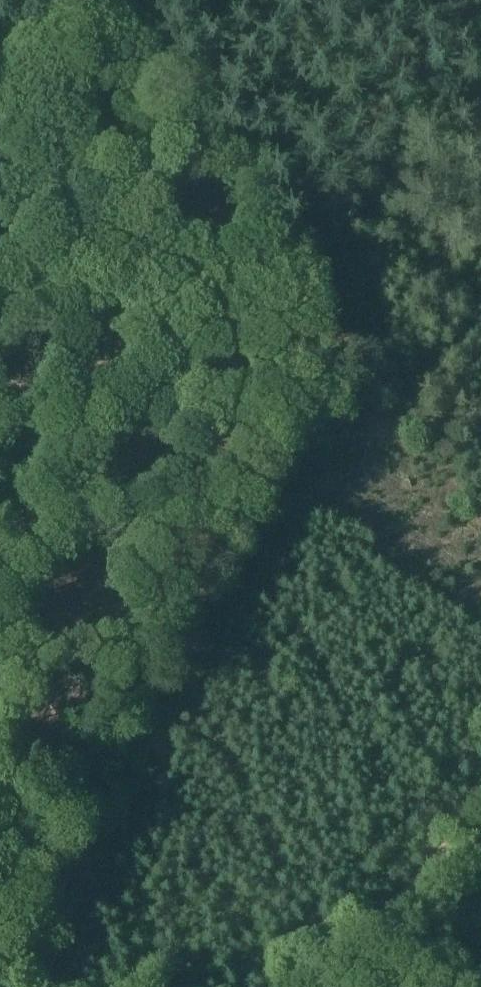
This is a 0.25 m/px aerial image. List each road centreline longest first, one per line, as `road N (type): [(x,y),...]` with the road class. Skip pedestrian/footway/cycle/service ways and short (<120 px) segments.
road 1 (track): [(480,841),(466,870),(342,948),(300,986)]

